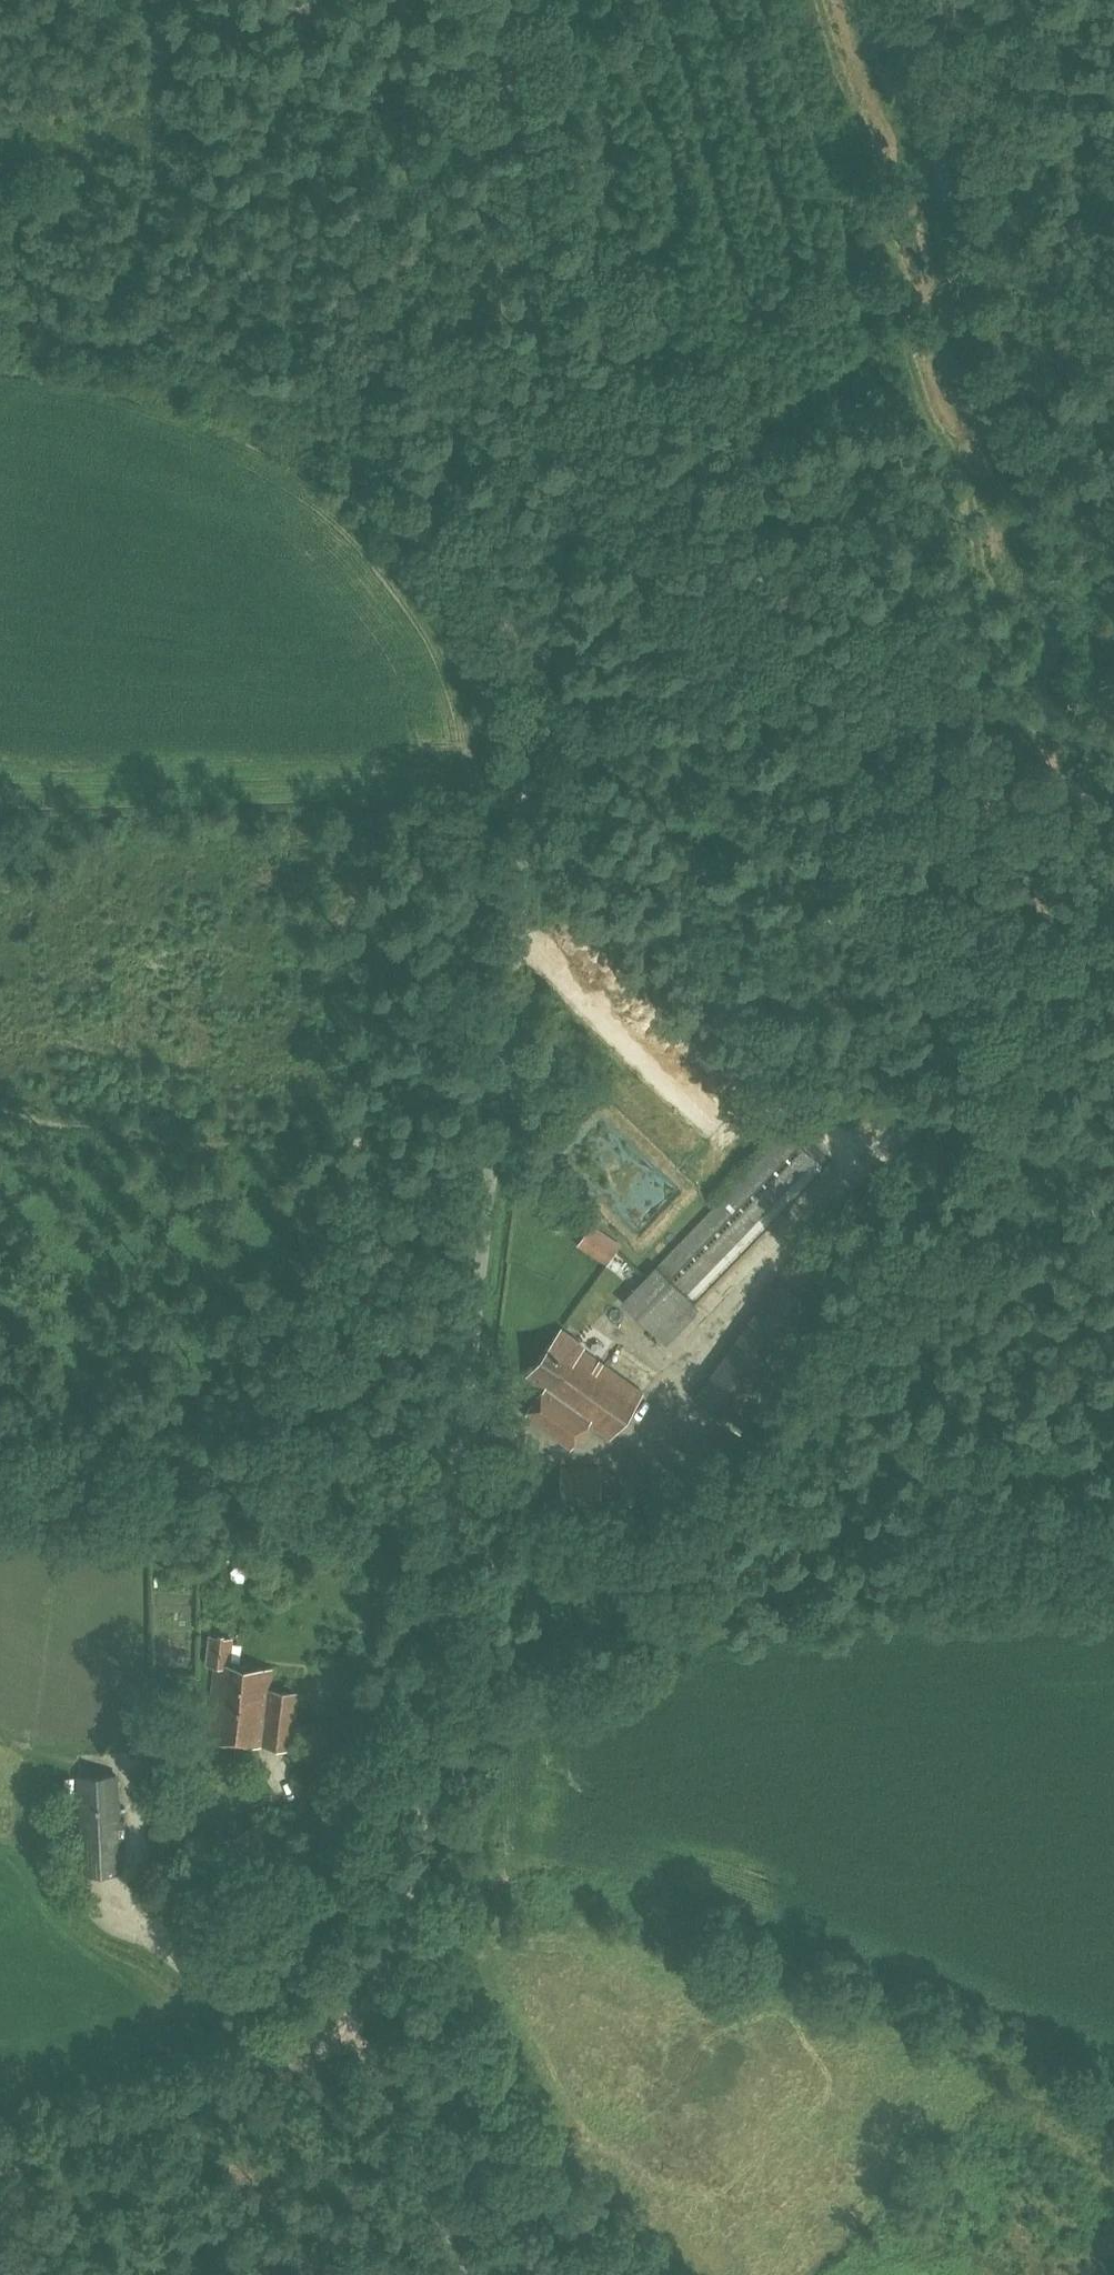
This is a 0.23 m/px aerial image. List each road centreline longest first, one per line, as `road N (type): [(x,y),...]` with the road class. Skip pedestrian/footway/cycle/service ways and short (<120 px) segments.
road 1 (unclassified): [(350,2016),(387,1947),(432,1784),(543,652),(559,533),(578,490)]
road 2 (unclassified): [(1113,1012),(1051,978),(598,521),(578,490)]
road 3 (unclassified): [(578,490),(554,416),(495,0)]
road 4 (track): [(477,2274),(350,2016)]
road 5 (track): [(182,2099),(0,2163)]
road 6 (track): [(350,2016),(288,2060),(182,2099)]

